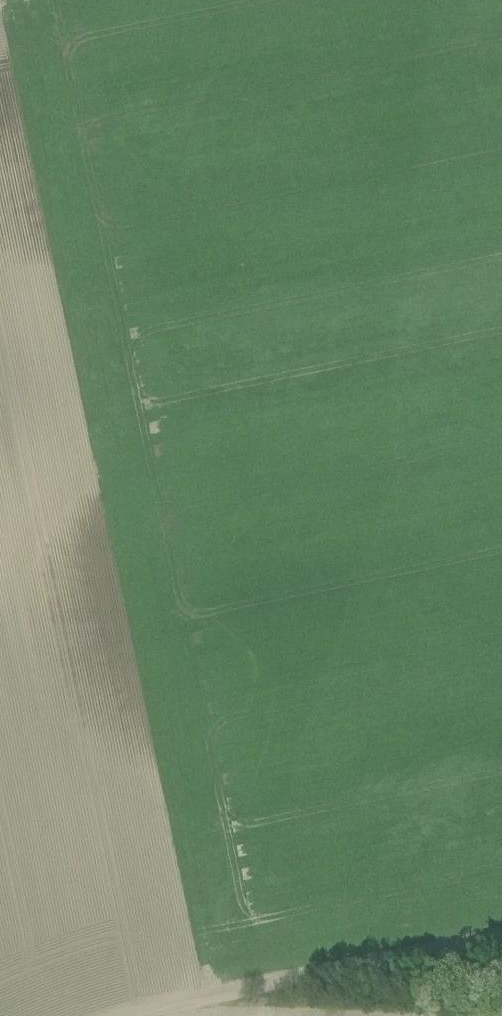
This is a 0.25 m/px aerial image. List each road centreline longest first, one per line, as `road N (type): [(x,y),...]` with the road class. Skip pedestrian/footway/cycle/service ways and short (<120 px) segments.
road 1 (track): [(501,937),(133,1015)]

